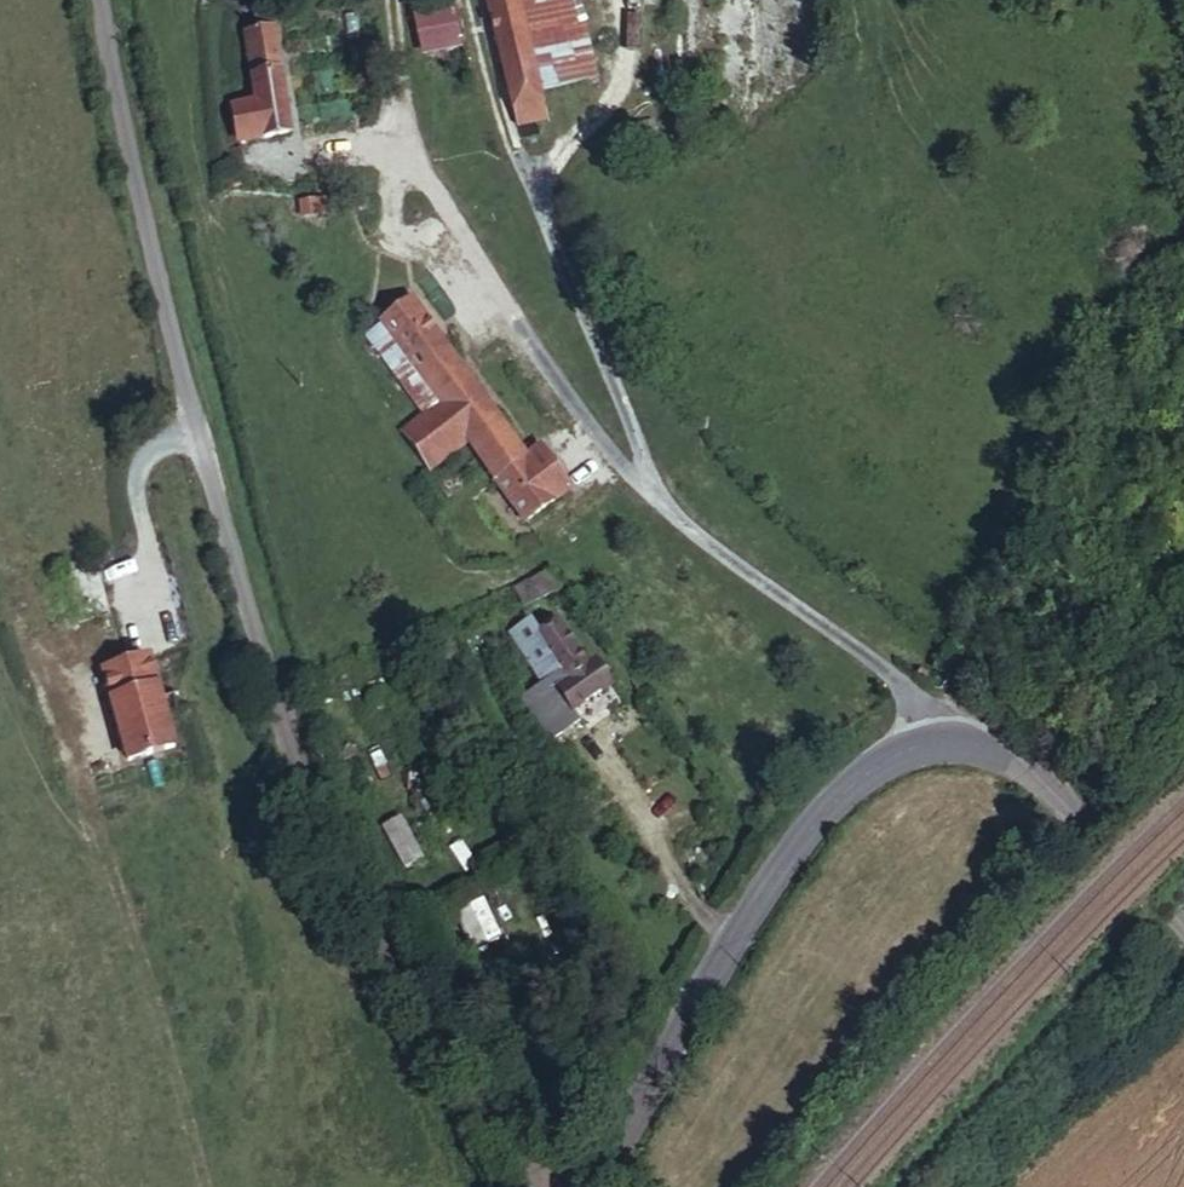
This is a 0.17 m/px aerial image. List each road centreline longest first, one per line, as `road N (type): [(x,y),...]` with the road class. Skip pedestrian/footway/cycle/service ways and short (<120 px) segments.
road 1 (unclassified): [(91,0),(171,344),(276,694),(375,921),(532,1186)]
road 2 (track): [(971,745),(918,697),(820,632),(638,477),(493,283),(417,158),(396,54)]
road 3 (secondary): [(595,1186),(835,796),(925,744),(971,745),(1019,763),(1102,826),(1183,913)]
road 4 (track): [(638,477),(626,392),(537,201)]

